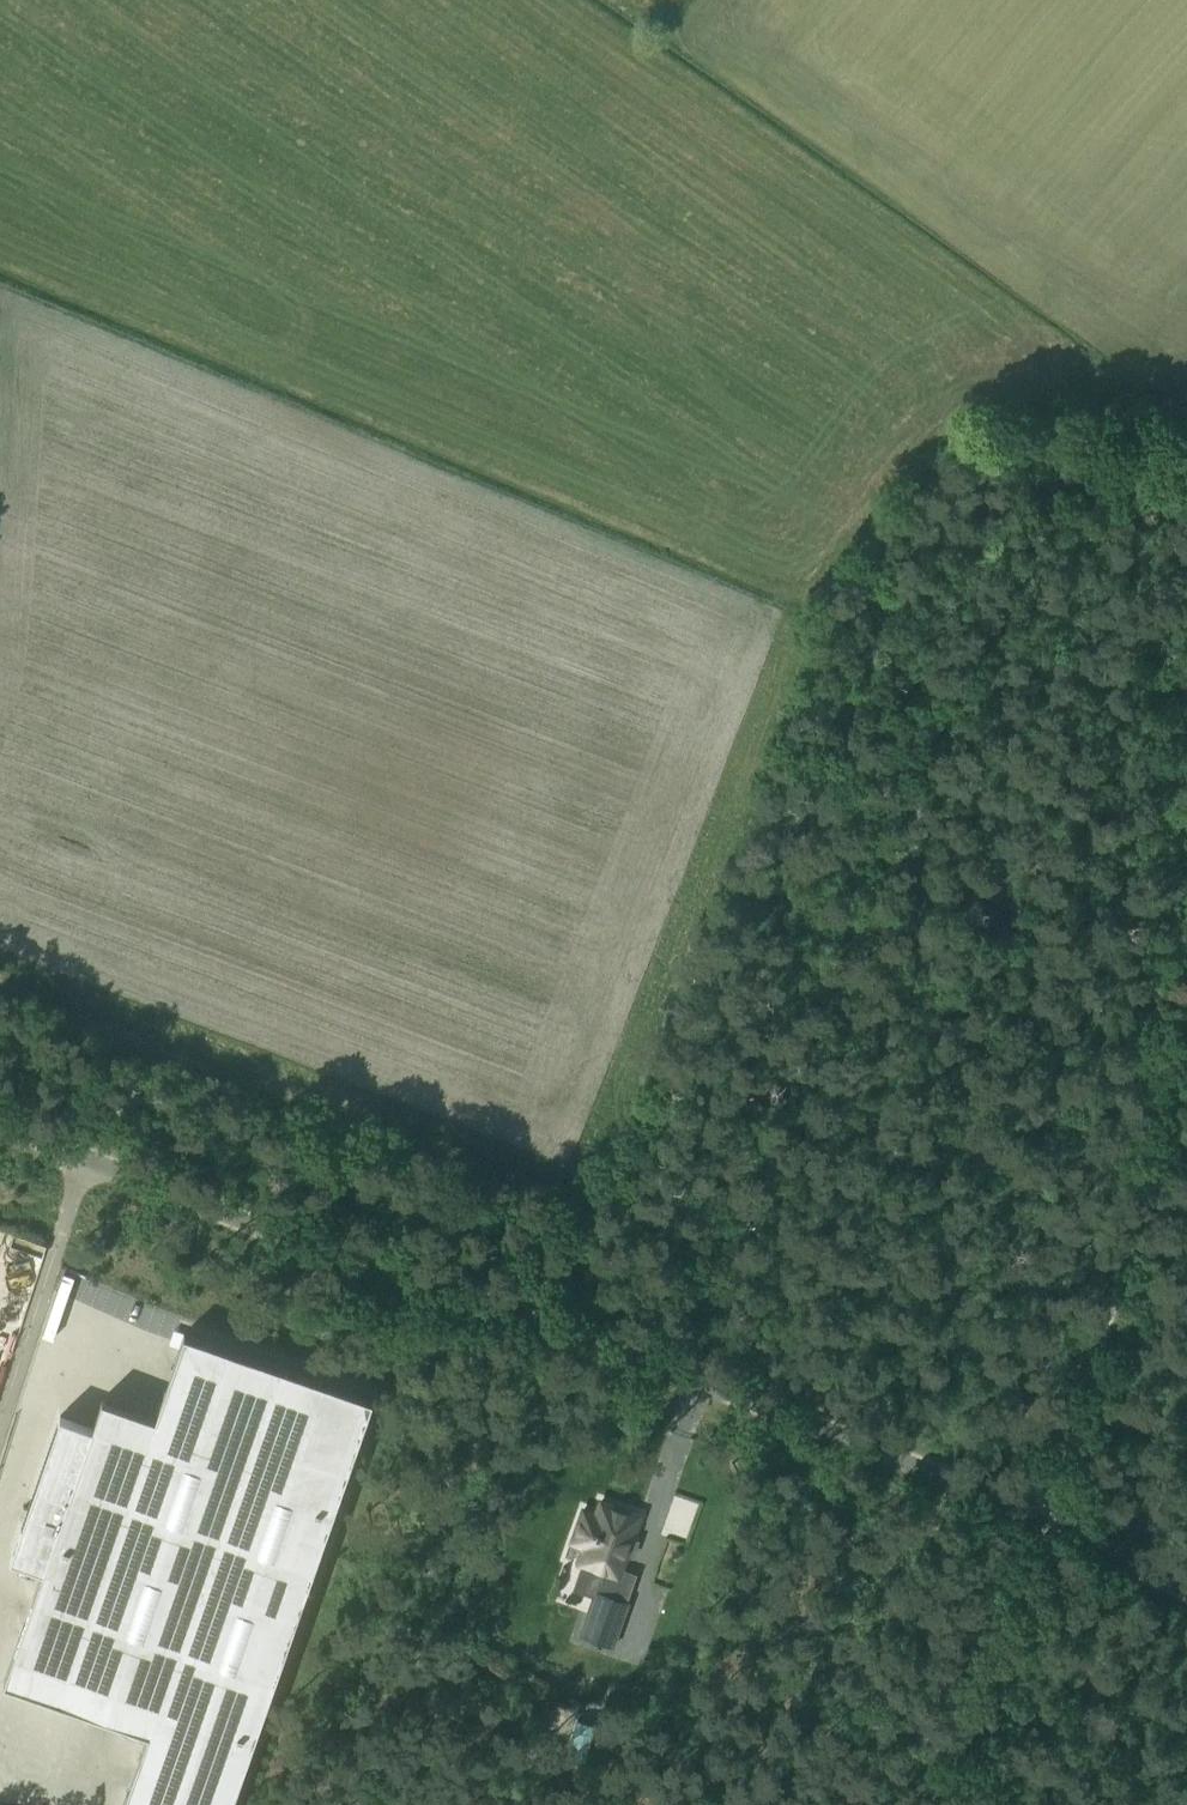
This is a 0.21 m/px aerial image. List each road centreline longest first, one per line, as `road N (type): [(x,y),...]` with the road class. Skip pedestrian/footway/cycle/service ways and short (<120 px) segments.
road 1 (unclassified): [(1045,1520),(0,1097)]
road 2 (unclassified): [(1045,1520),(1186,1018)]
road 3 (unclassified): [(1186,1588),(1045,1520)]

